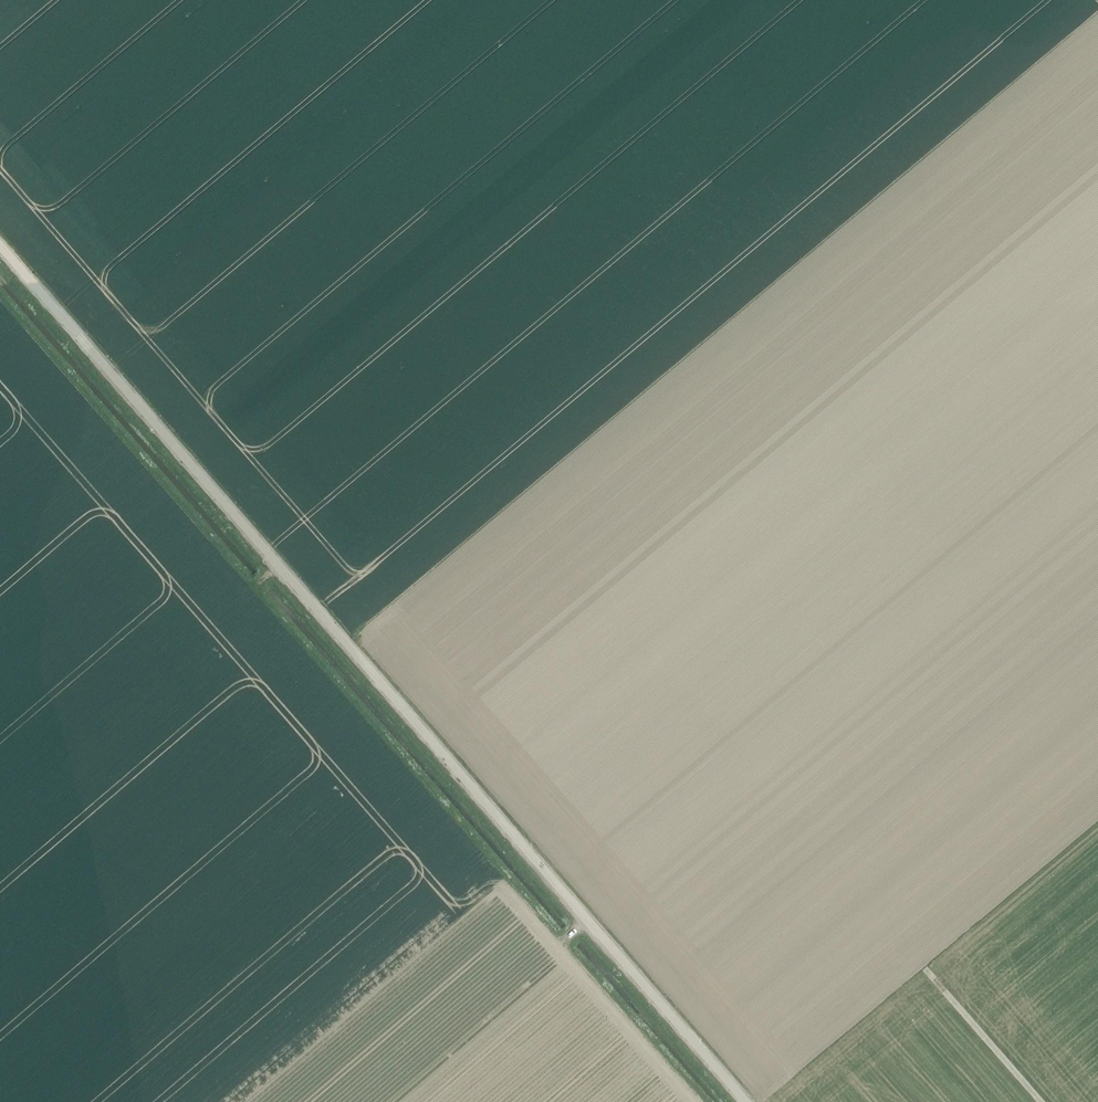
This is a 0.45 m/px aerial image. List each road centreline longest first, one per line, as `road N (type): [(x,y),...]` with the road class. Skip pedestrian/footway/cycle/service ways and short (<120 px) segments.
road 1 (tertiary): [(751,1101),(0,246)]

